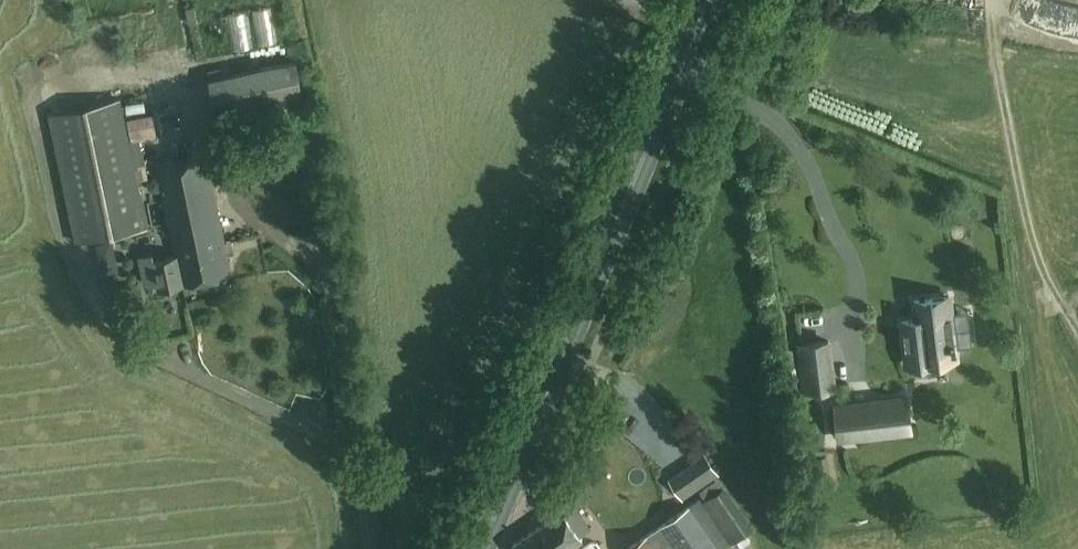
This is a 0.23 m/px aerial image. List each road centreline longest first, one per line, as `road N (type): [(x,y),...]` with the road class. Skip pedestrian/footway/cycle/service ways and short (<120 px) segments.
road 1 (primary): [(480,548),(708,0)]
road 2 (track): [(991,22),(1029,233),(1077,333)]

